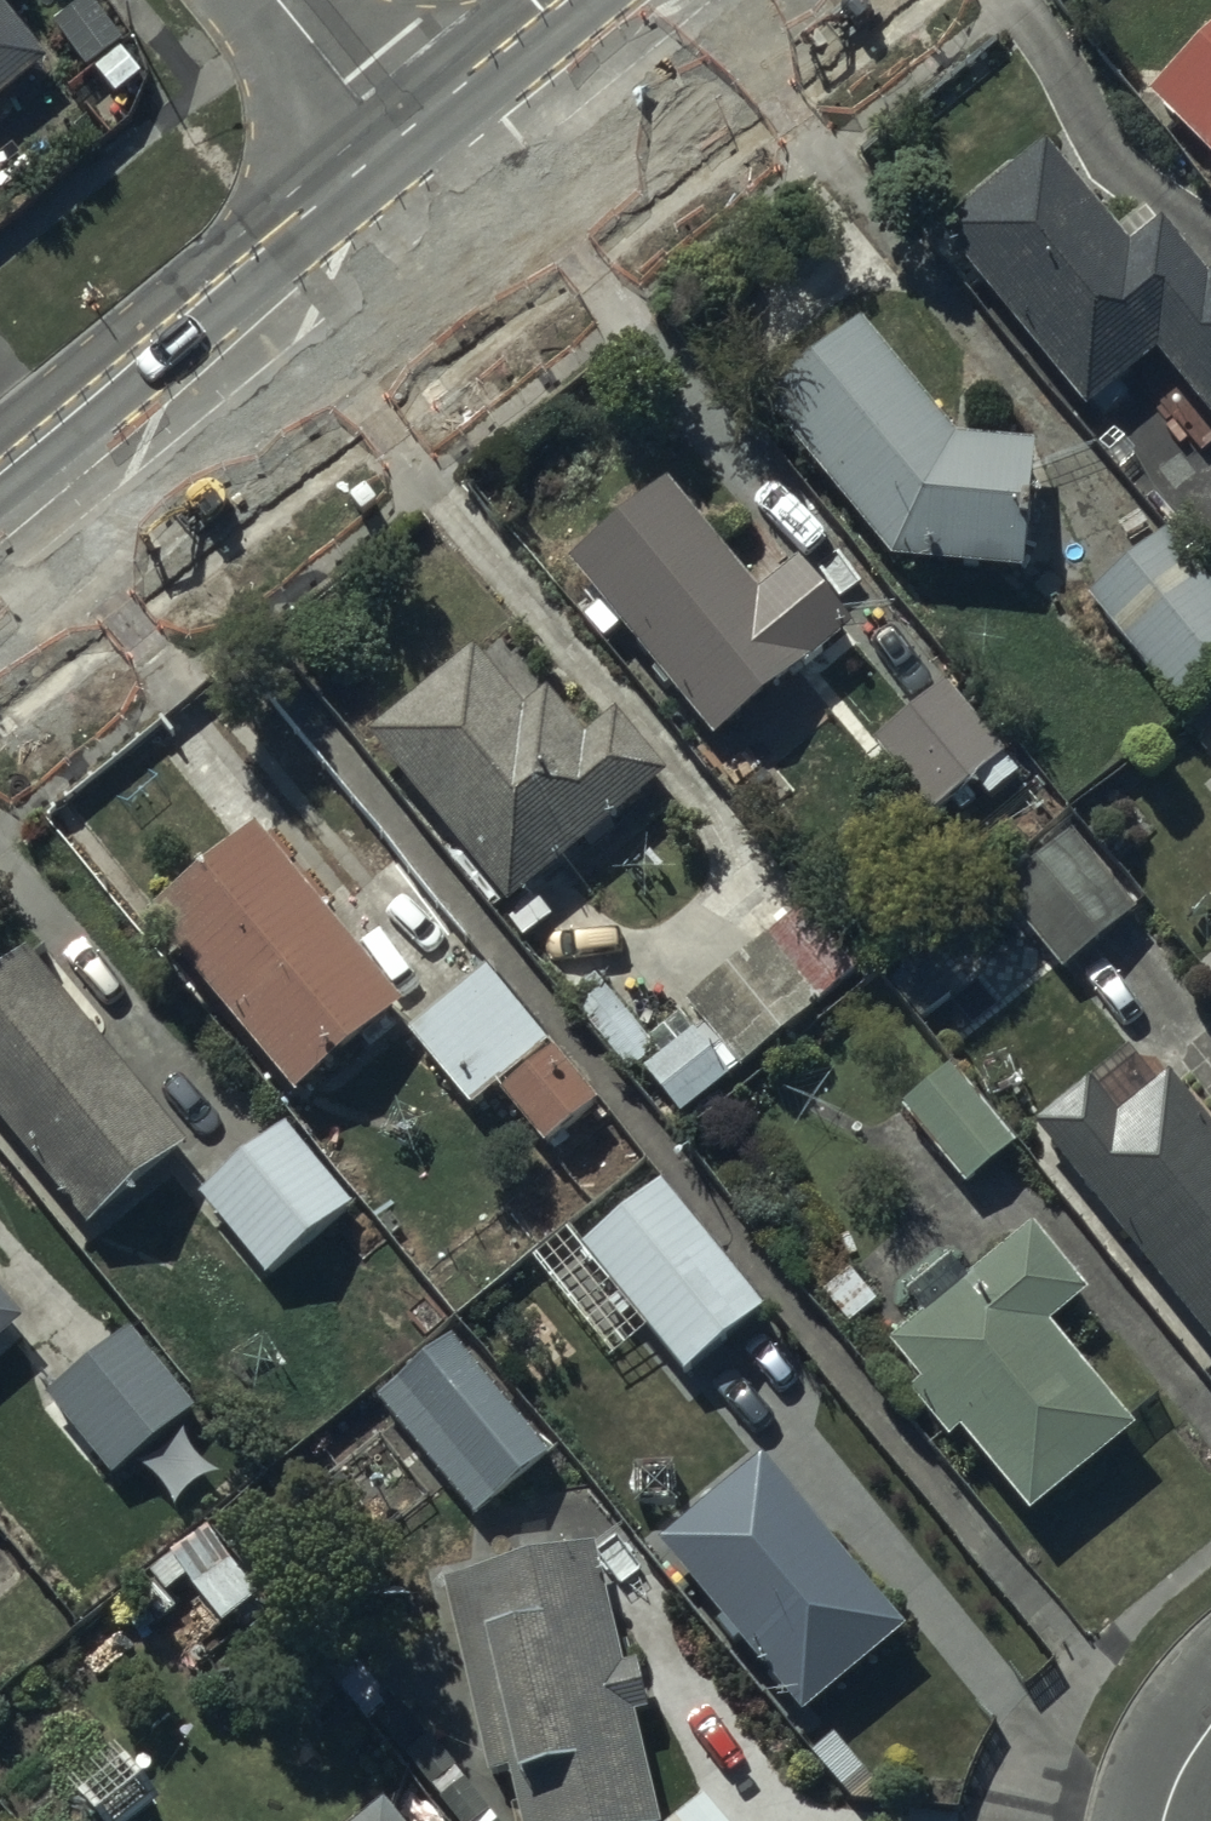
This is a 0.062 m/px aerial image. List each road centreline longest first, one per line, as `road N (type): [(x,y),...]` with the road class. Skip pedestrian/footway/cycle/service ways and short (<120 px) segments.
road 1 (primary): [(0,581),(453,209)]
road 2 (primary): [(453,209),(708,0)]
road 3 (residential): [(281,0),(453,209)]

